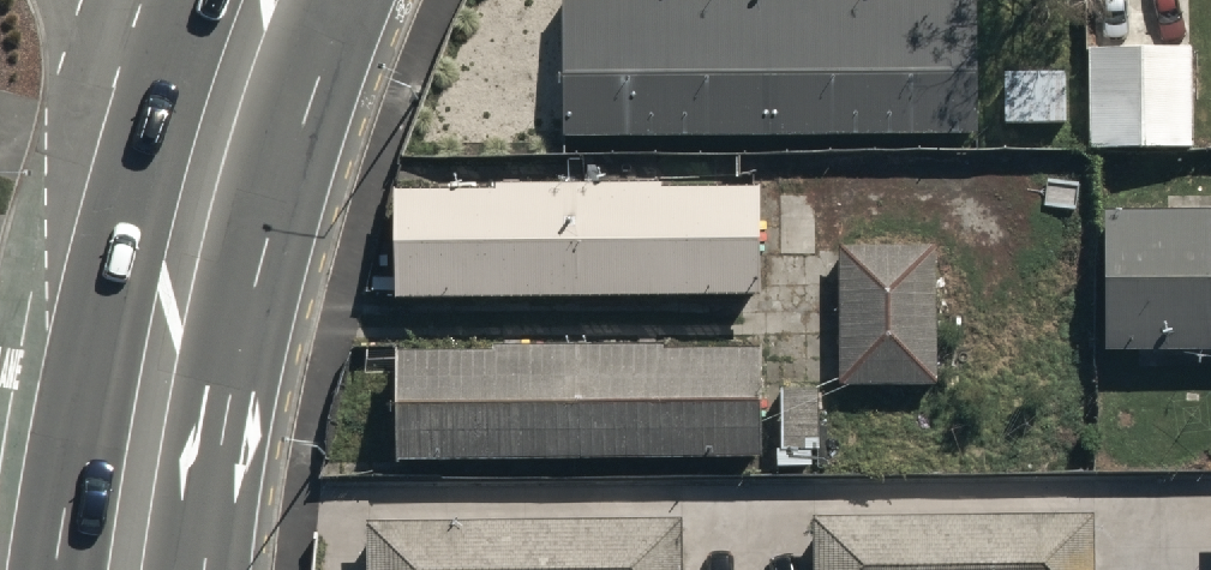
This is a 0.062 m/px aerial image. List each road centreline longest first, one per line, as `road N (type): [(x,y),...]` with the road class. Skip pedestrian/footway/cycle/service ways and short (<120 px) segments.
road 1 (secondary): [(62,569),(74,493),(188,252)]
road 2 (secondary): [(188,252),(208,508),(204,569)]
road 3 (secondary): [(262,0),(188,252)]

